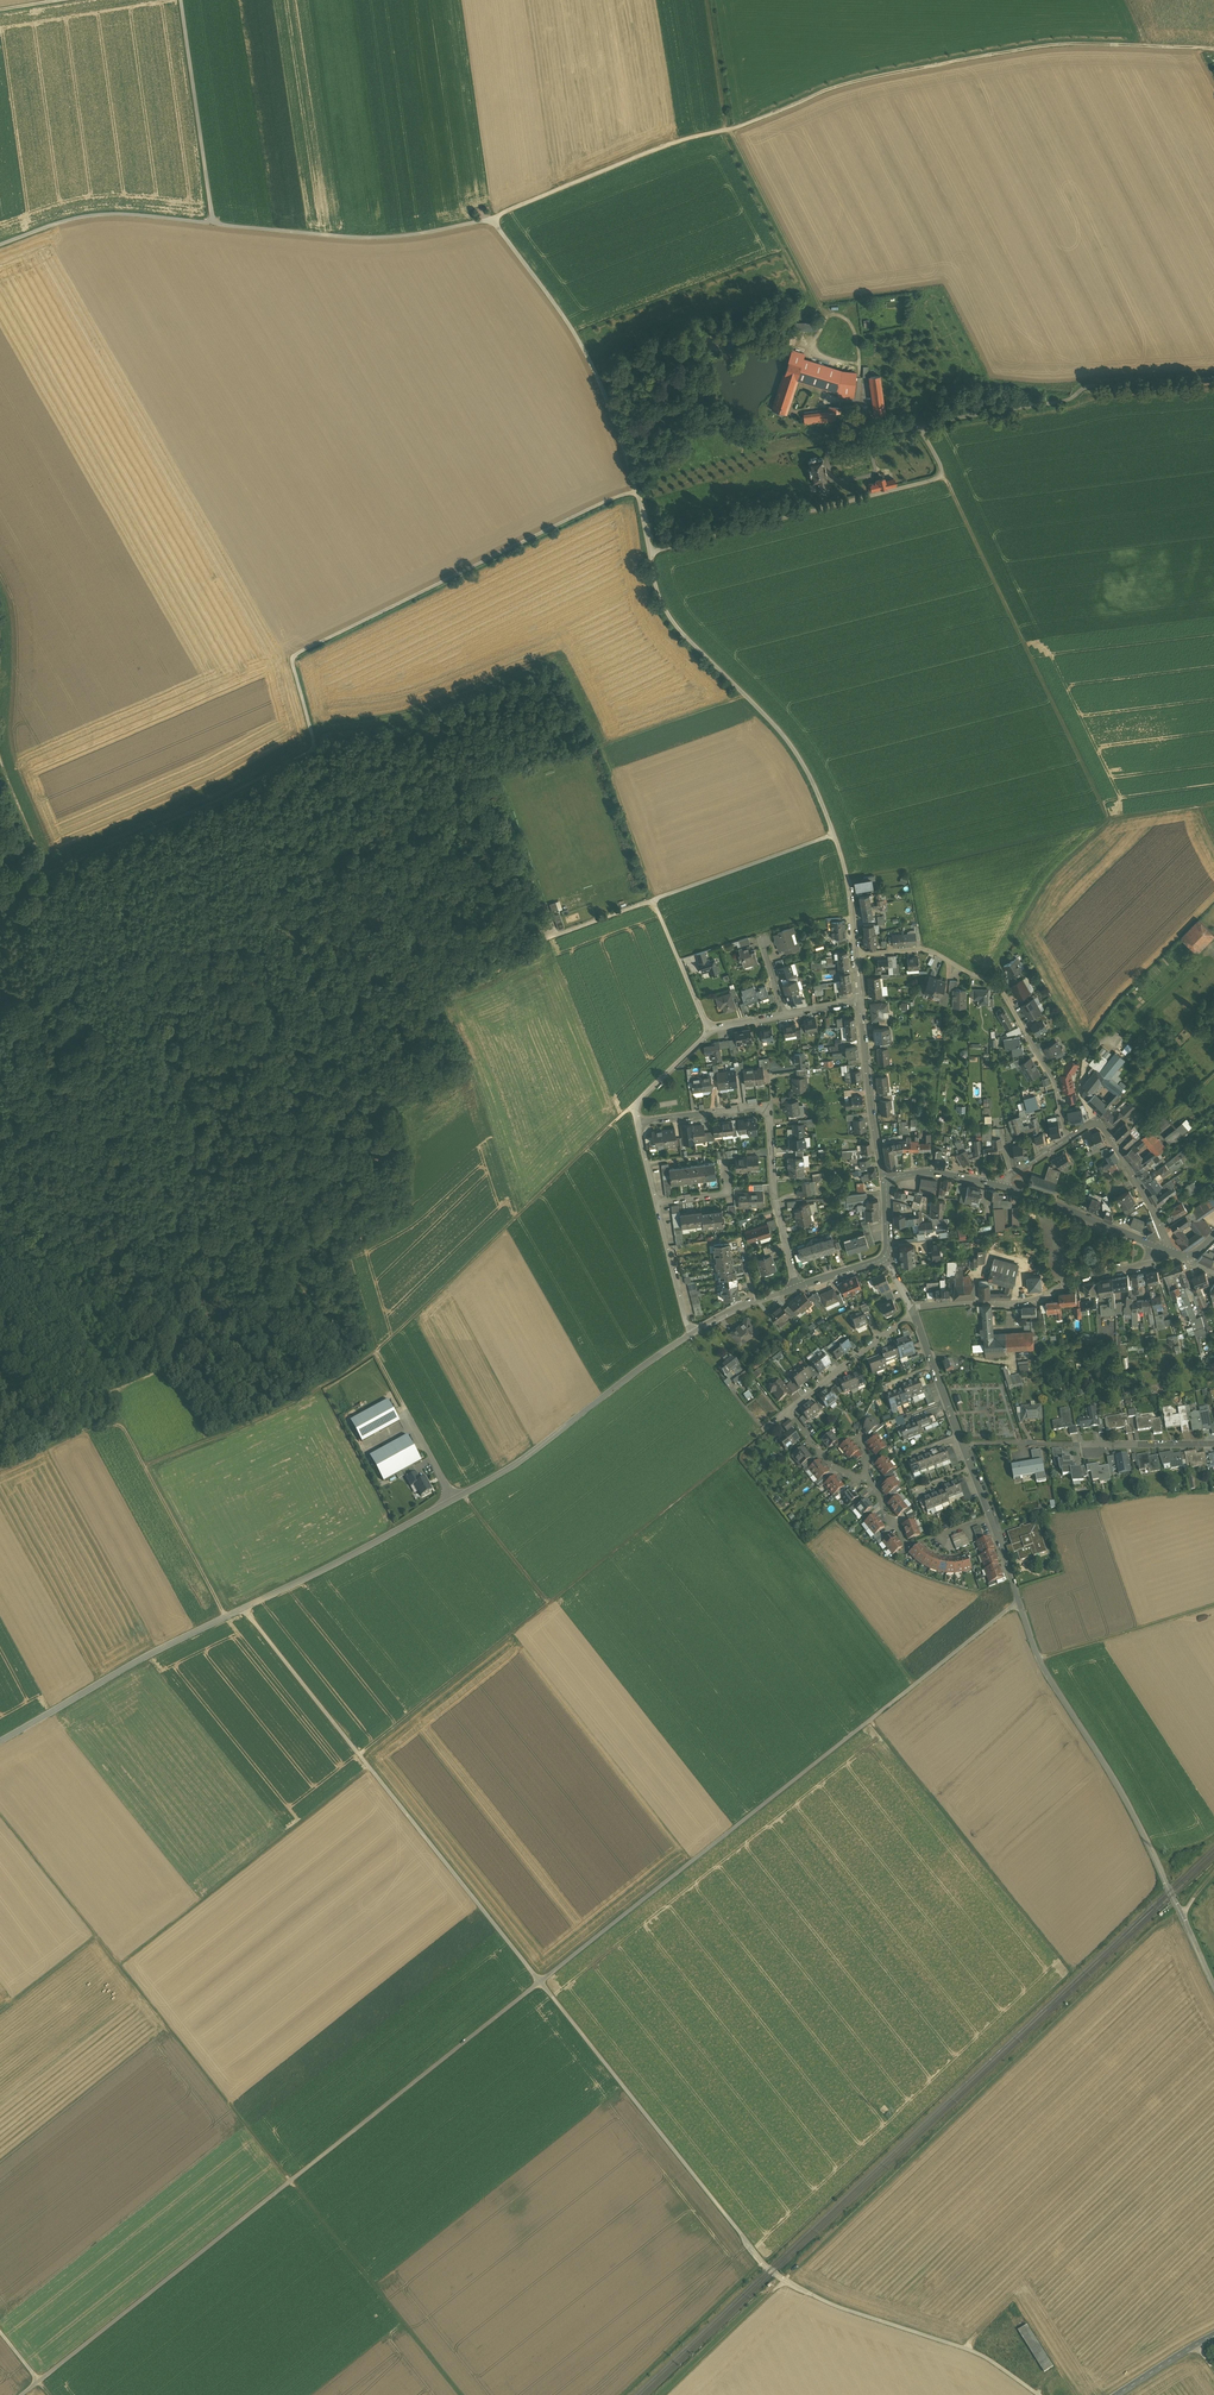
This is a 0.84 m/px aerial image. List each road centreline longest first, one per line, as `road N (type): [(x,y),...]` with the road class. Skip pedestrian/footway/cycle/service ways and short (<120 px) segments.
road 1 (track): [(21,2394),(1022,1604)]
road 2 (unclassified): [(1038,2394),(985,2358),(839,2311),(763,2264),(244,1608)]
road 3 (unclassified): [(0,244),(109,215),(385,238),(492,218),(590,363),(626,455),(650,553)]
road 4 (track): [(41,878),(314,753),(293,664),(301,653),(637,491)]
road 5 (track): [(360,1754),(733,1457),(916,1684)]
road 6 (track): [(492,218),(679,141),(872,76),(1107,41),(1213,48)]
road 7 (track): [(462,2394),(0,1814)]
road 8 (track): [(660,2394),(1179,1908)]
road 9 (unclassified): [(650,553),(938,478),(924,425),(1060,402),(1091,386),(1213,377)]
road 10 (track): [(0,1034),(71,1014),(171,957),(224,959),(298,983),(342,976),(410,988),(507,956)]
road 11 (secondary): [(244,1608),(523,1459),(693,1333)]
road 12 (track): [(941,471),(1108,817),(1213,804)]
road 13 (track): [(375,1354),(286,1407),(146,1466),(225,1617)]
road 14 (unclassified): [(1213,1982),(1139,1825),(1049,1677),(1022,1604)]
road 15 (track): [(635,1110),(587,1146),(375,1354),(398,1396)]
road 16 (unclassified): [(650,553),(669,616),(794,750),(834,835)]
road 17 (residential): [(855,954),(923,950),(995,983),(1056,1082),(1068,1137)]
road 18 (track): [(371,1769),(120,1966)]
road 19 (track): [(870,1720),(1067,1969)]
road 20 (residential): [(638,1120),(767,1108),(774,1196),(798,1288)]
road 21 (track): [(638,494),(855,434),(924,425)]
road 22 (secondary): [(0,1742),(244,1608)]
road 23 (residential): [(913,1311),(1035,1300),(1080,1277),(1148,1265),(1157,1247)]
road 24 (residential): [(961,1443),(1213,1445)]
road 25 (track): [(1111,819),(1051,874),(989,981)]
road 26 (track): [(855,434),(858,343),(853,325),(829,314),(814,346),(842,363)]
road 27 (track): [(622,2394),(763,2264)]
road 28 (unclassified): [(654,900),(834,835)]
road 29 (residential): [(859,1001),(887,1182)]
road 30 (residential): [(1068,1137),(1090,1124),(1103,1127),(1169,1252)]
road 31 (track): [(146,1466),(121,1425),(88,1429),(0,1471)]
road 32 (track): [(1043,1664),(1213,1611)]
road 33 (secondary): [(1004,1186),(1157,1247)]
road 34 (residential): [(871,1479),(909,1546),(990,1518)]
road 35 (residential): [(787,1411),(913,1311)]
road 36 (track): [(602,746),(744,695)]
road 37 (residential): [(961,1443),(913,1311)]
road 38 (track): [(548,1604),(463,1494)]
road 39 (residential): [(693,1333),(656,1204)]
road 40 (track): [(709,0),(727,128)]
road 41 (track): [(82,1432),(58,1392),(0,1336)]
road 42 (track): [(97,1937),(0,2013)]
road 43 (secondary): [(887,1182),(925,1172),(1004,1186)]

